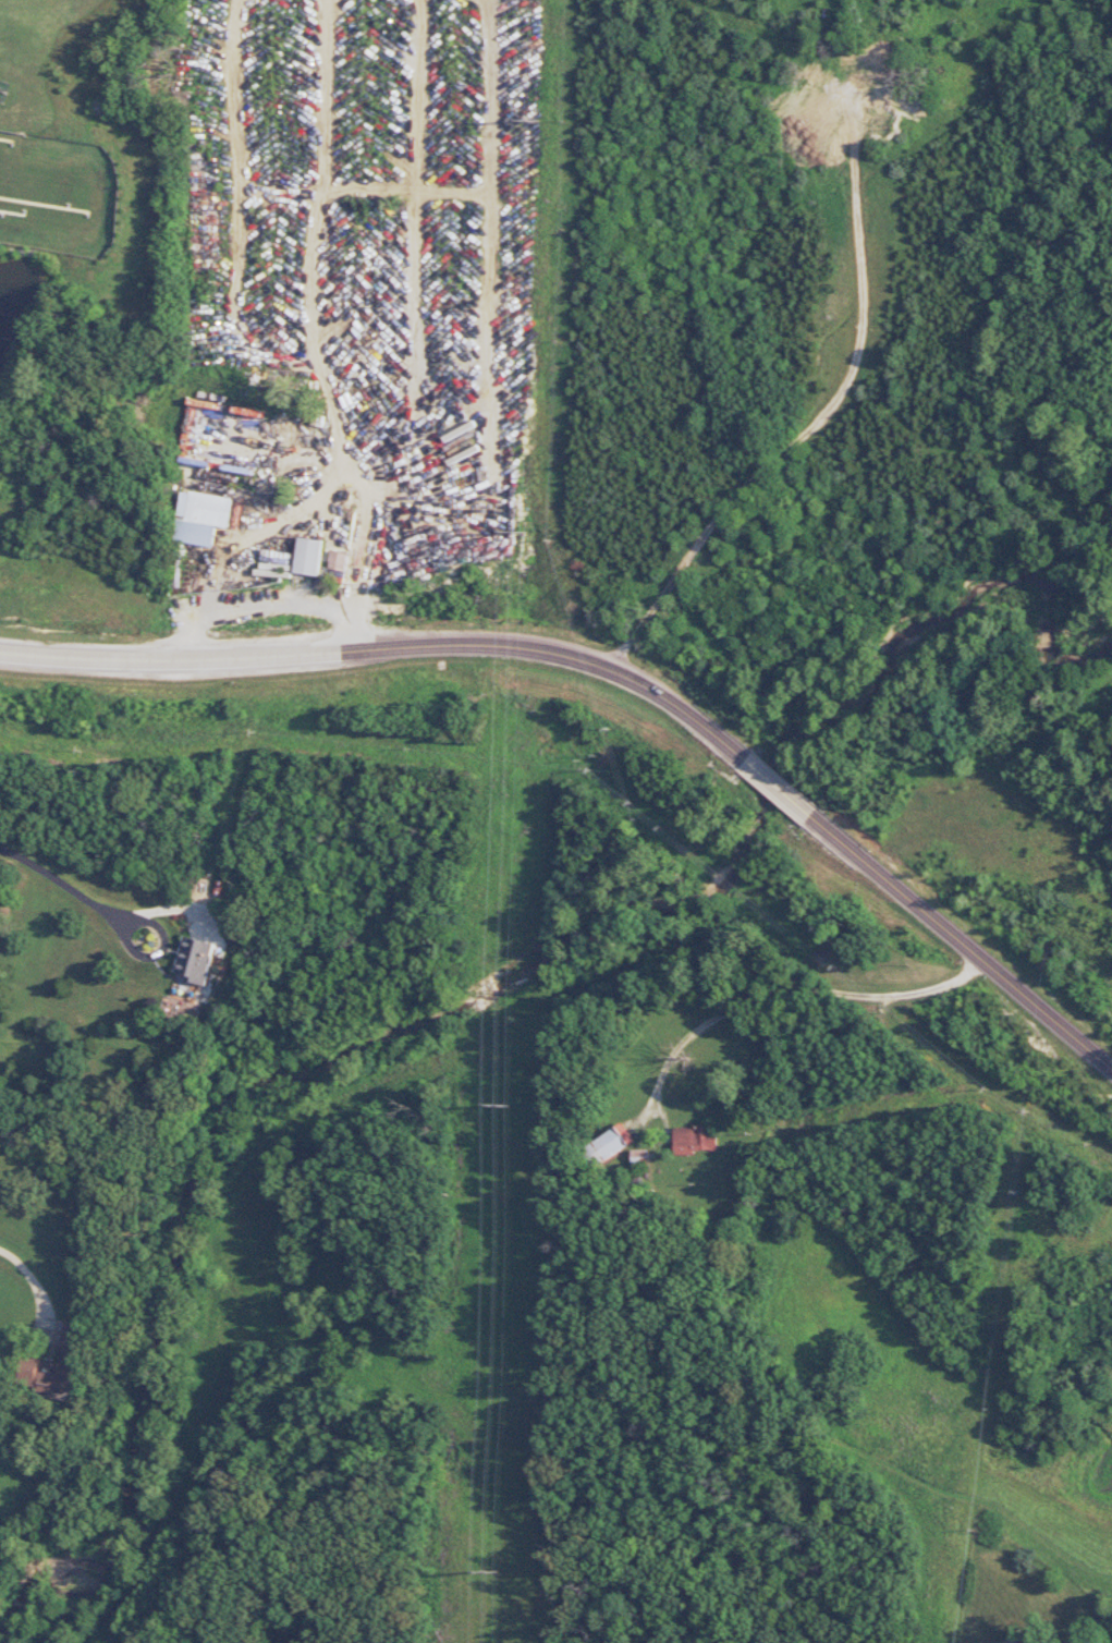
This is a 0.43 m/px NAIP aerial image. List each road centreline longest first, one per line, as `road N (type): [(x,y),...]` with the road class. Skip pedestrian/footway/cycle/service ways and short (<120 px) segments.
road 1 (secondary): [(0,654),(164,666),(452,646),(538,654),(610,668),(744,756)]
road 2 (secondary): [(812,816),(1111,1067)]

